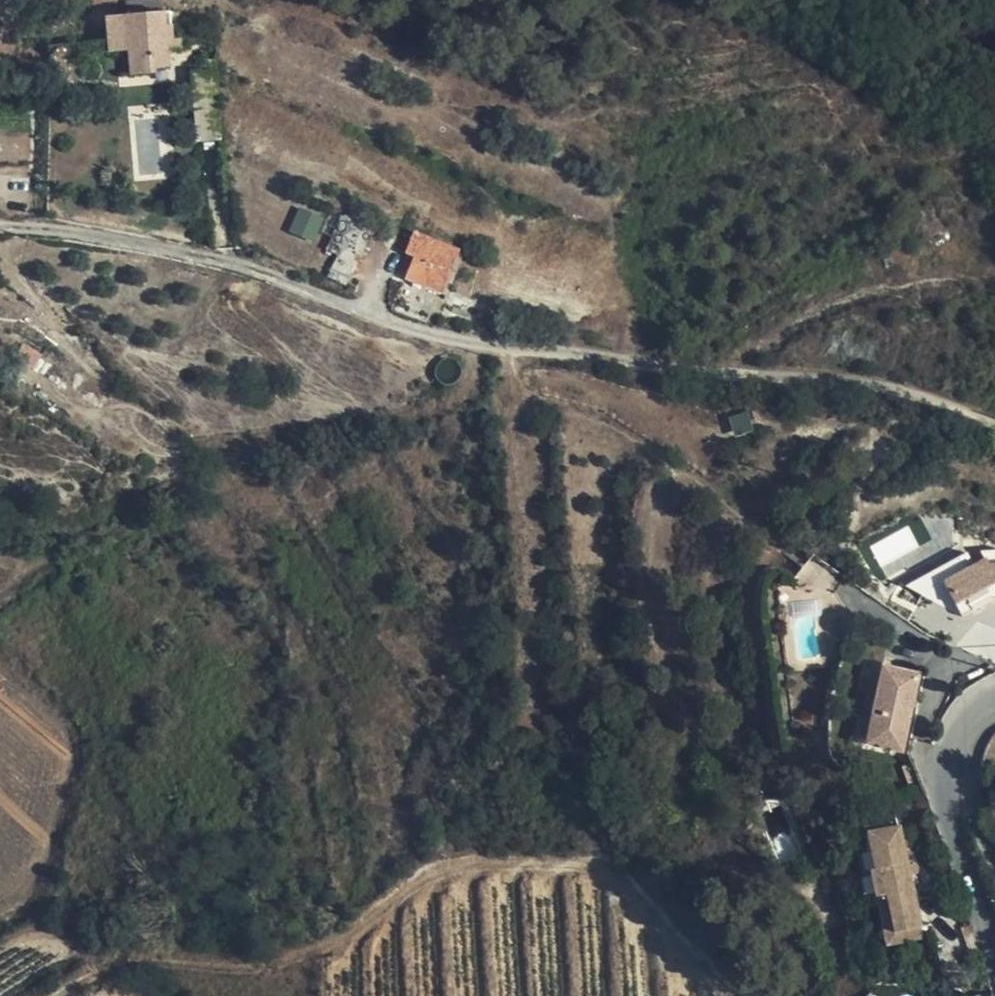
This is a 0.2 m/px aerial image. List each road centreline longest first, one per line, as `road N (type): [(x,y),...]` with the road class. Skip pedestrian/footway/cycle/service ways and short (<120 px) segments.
road 1 (residential): [(0,225),(209,257),(455,337),(811,372),(994,414)]
road 2 (tertiary): [(994,965),(959,845),(947,770),(963,726),(994,700)]

